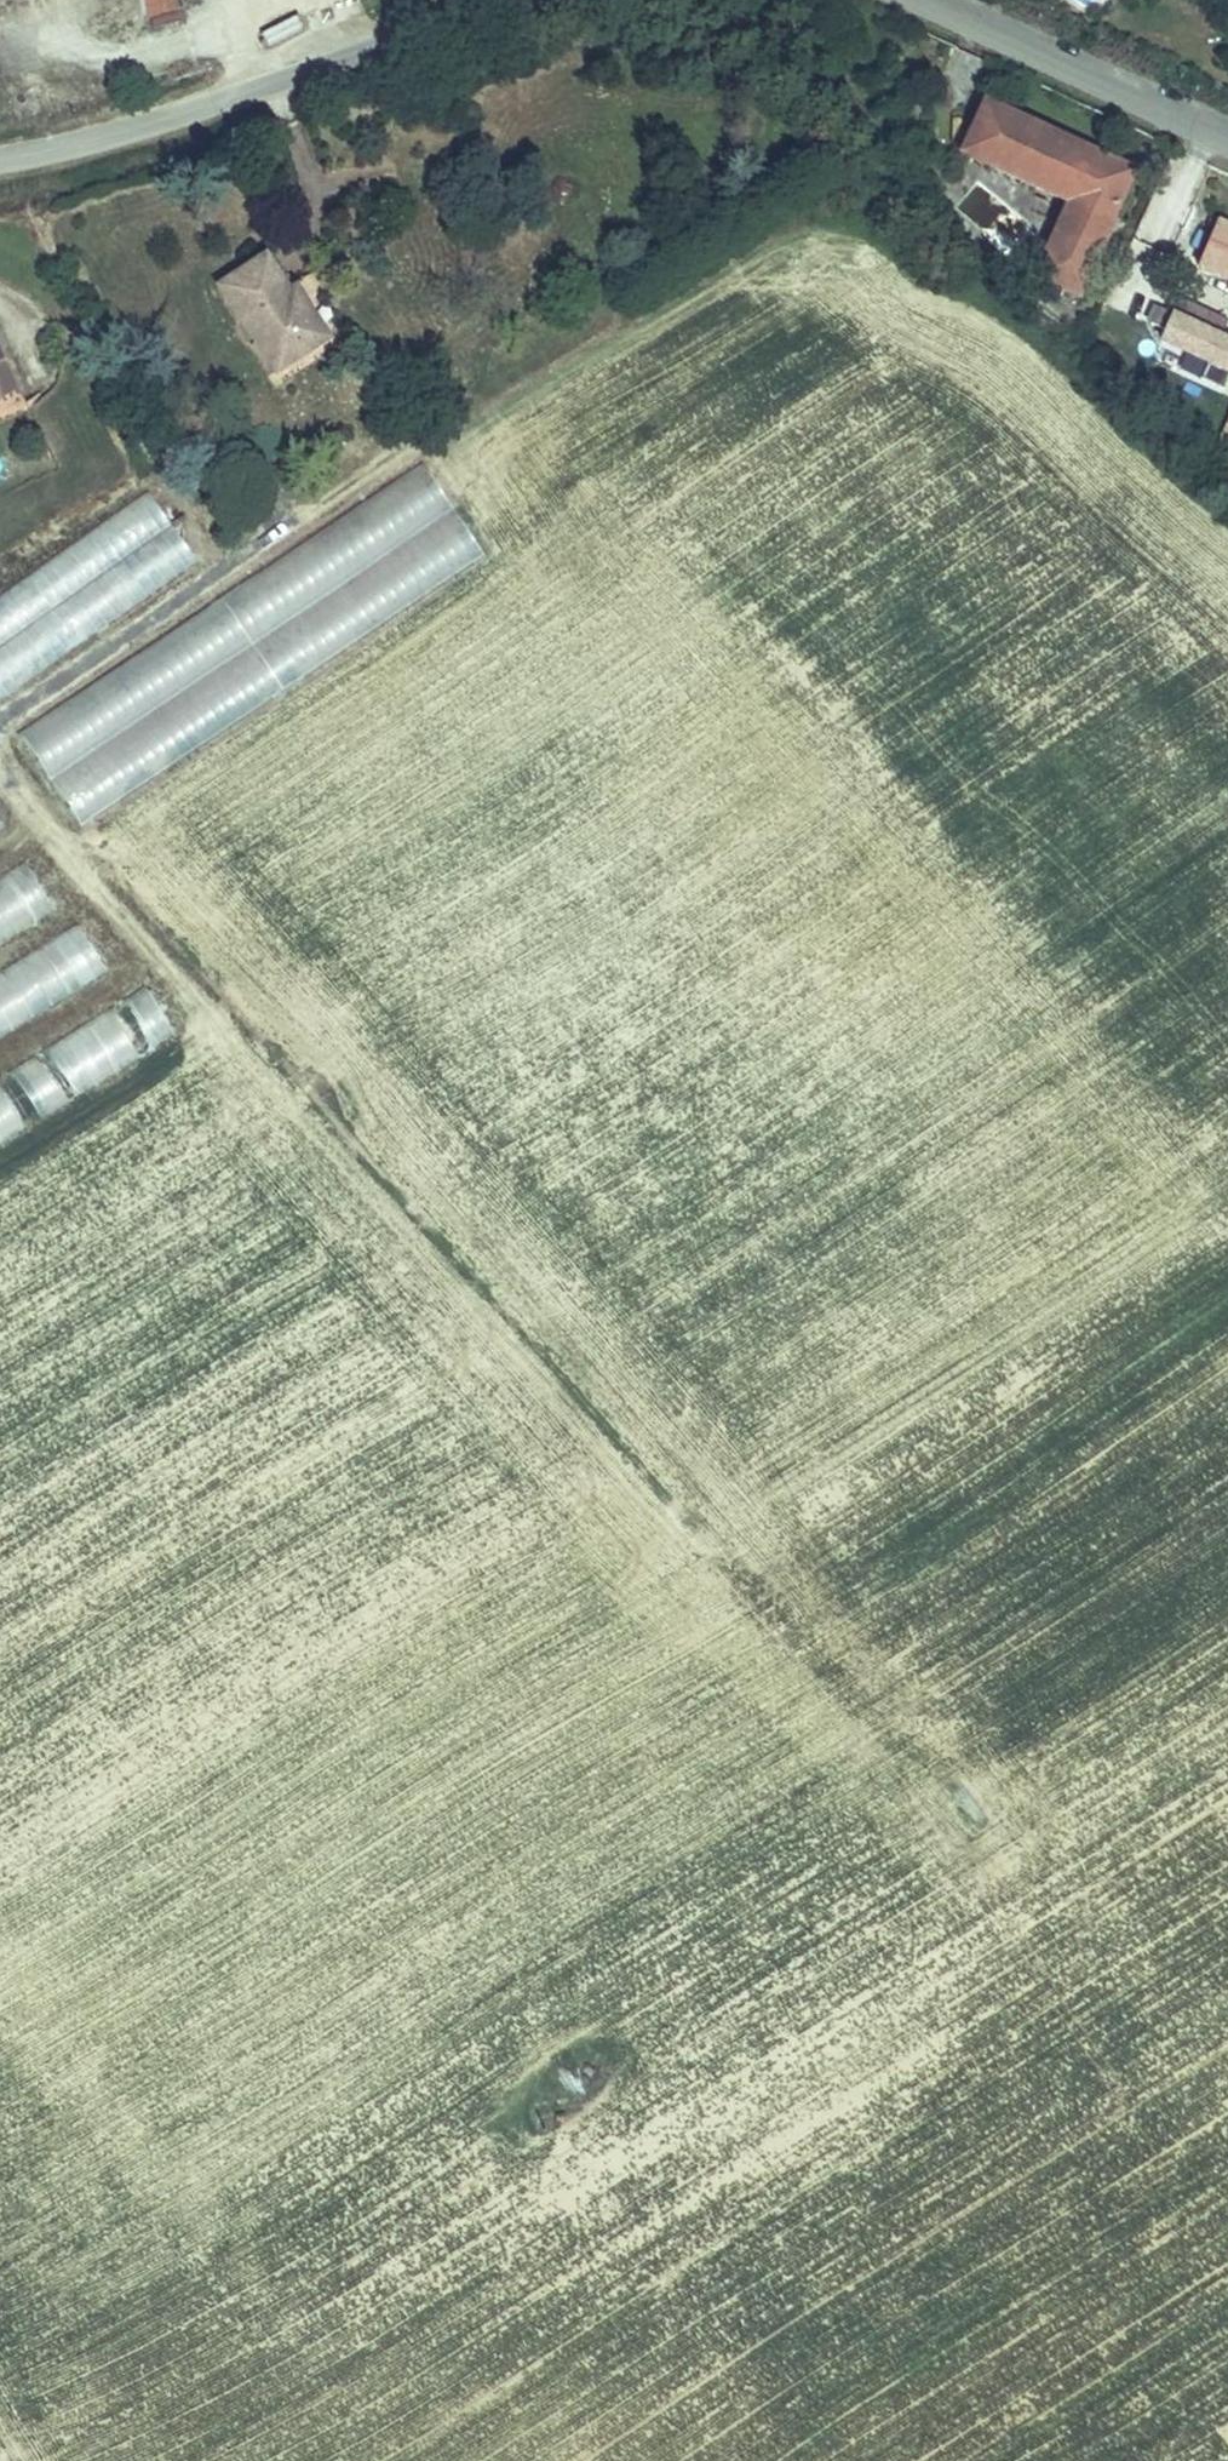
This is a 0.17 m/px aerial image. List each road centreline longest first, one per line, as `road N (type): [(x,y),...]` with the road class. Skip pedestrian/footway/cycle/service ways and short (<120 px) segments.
road 1 (unclassified): [(505,0),(152,123),(0,155)]
road 2 (unclassified): [(1227,142),(930,0)]

